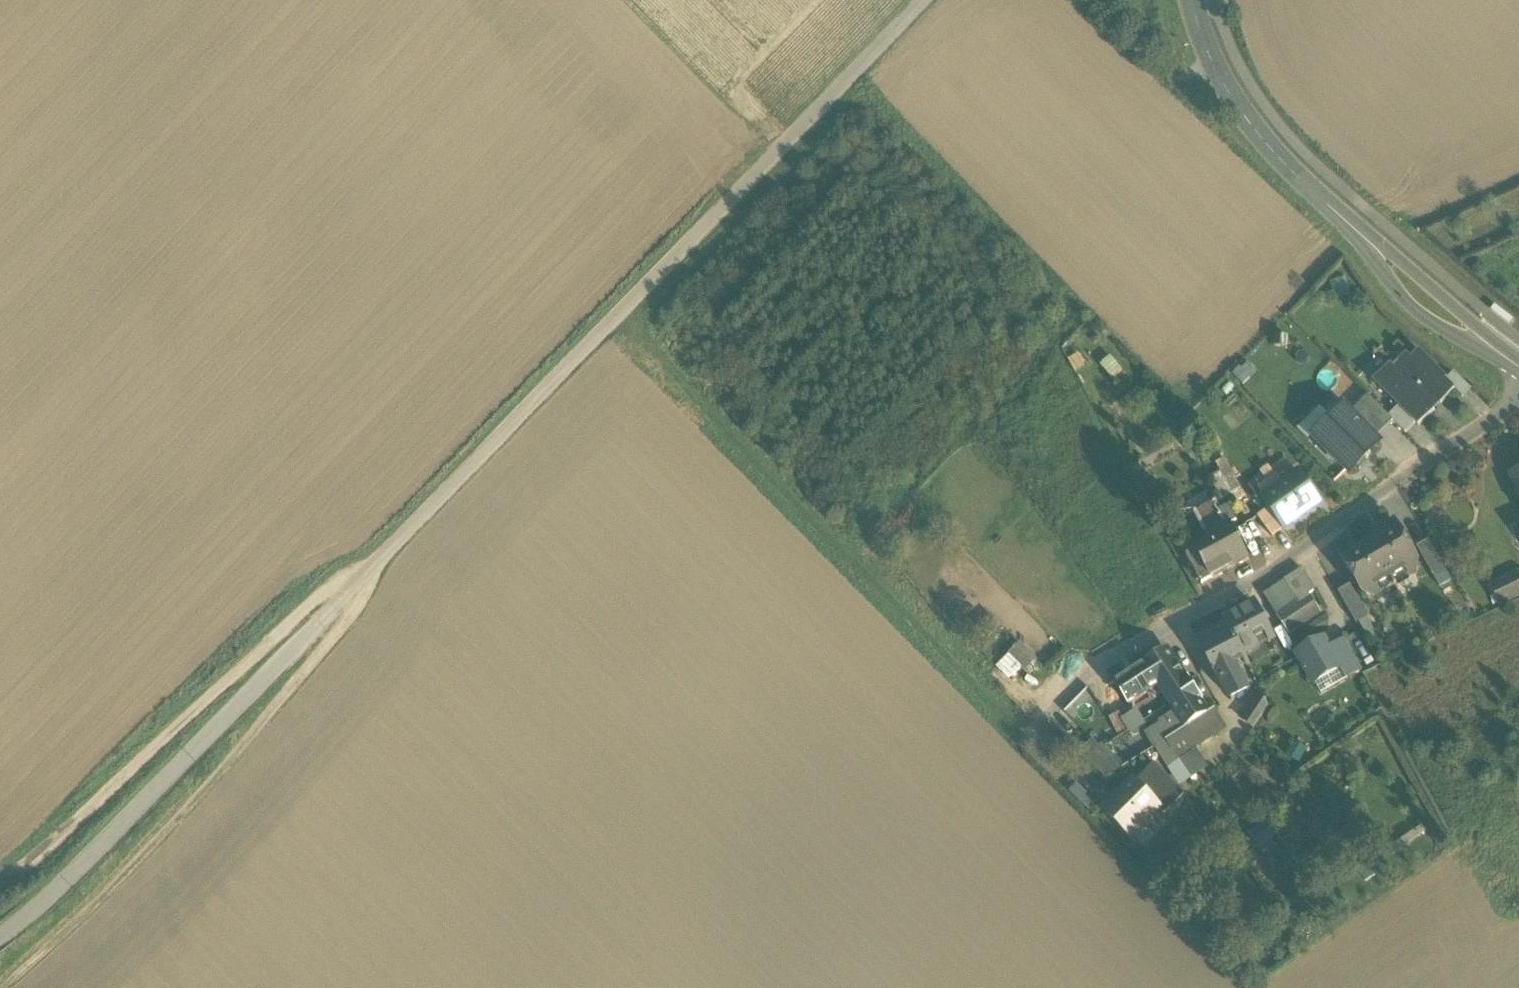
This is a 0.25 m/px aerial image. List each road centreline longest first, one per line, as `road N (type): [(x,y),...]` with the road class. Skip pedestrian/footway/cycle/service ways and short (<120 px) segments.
road 1 (unclassified): [(921,0),(37,912),(0,938)]
road 2 (residential): [(1518,394),(1297,552),(1095,666),(1025,742)]
road 3 (track): [(361,577),(342,578),(0,893)]
road 4 (tertiary): [(1324,201),(1417,313),(1518,370)]
road 5 (tertiary): [(1518,363),(1324,201)]
road 6 (tertiary): [(1192,0),(1211,61),(1249,122),(1324,201)]

